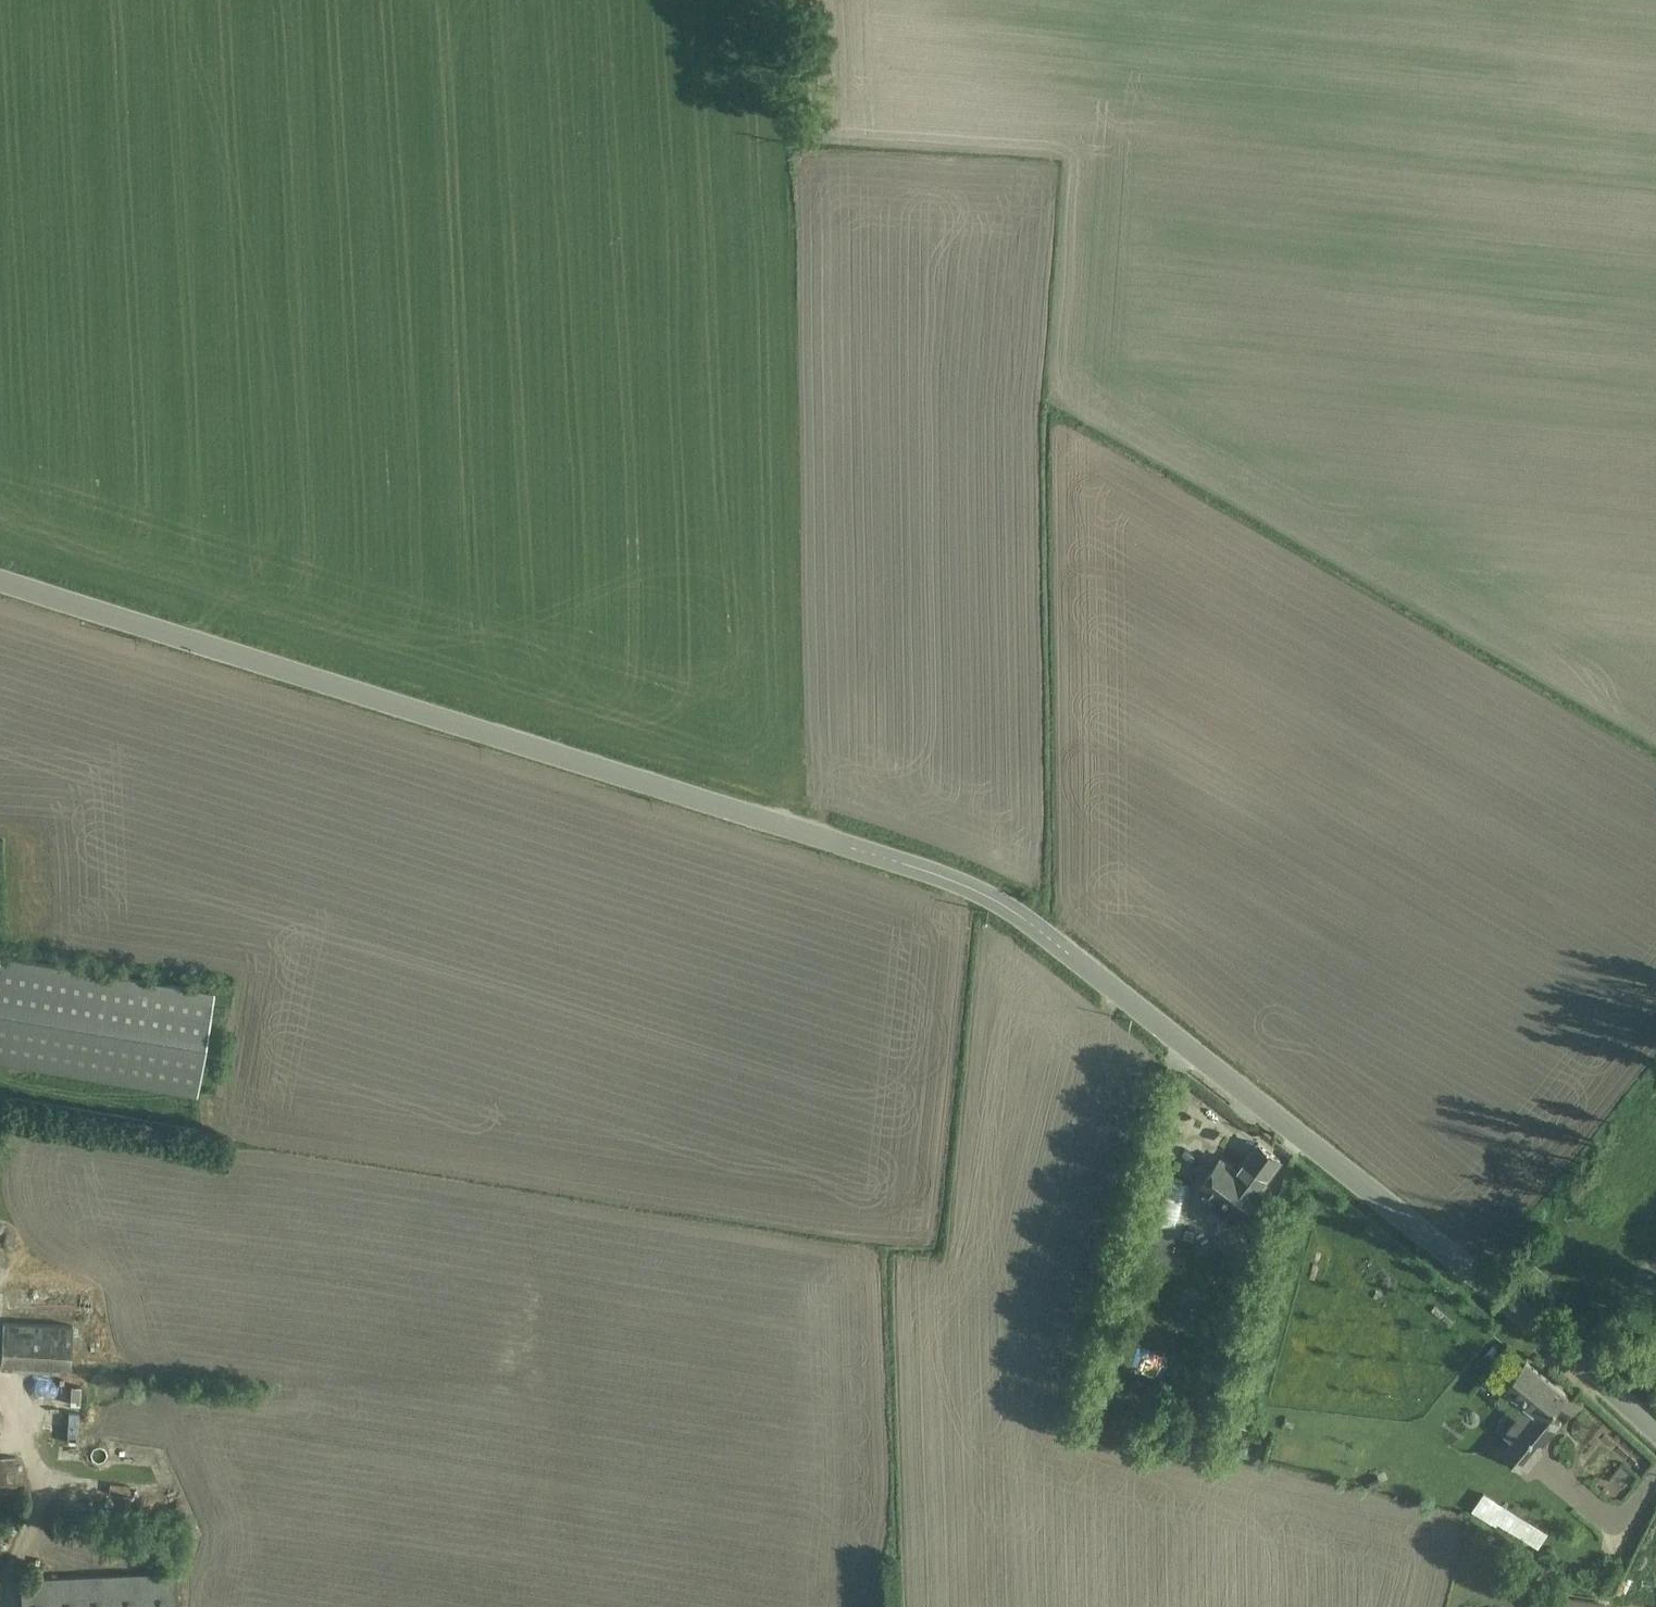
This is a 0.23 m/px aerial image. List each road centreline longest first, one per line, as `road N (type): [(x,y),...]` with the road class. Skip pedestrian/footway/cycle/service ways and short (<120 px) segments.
road 1 (unclassified): [(0,579),(979,890),(1035,922),(1225,1071),(1655,1432)]

